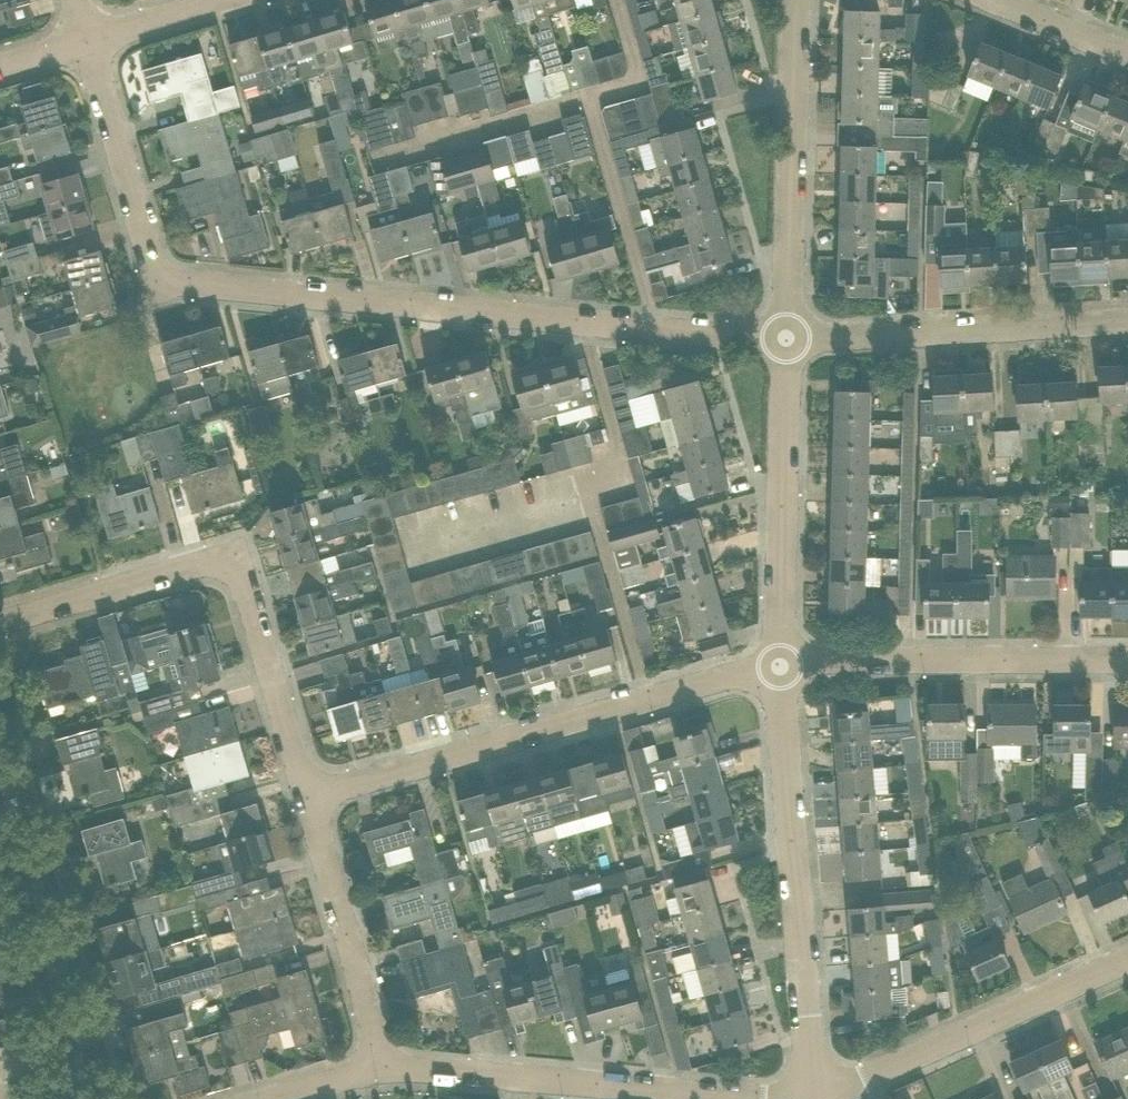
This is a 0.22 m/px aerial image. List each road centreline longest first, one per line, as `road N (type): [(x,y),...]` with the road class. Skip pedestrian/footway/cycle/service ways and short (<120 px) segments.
road 1 (residential): [(787,340),(180,284),(154,266),(90,41)]
road 2 (residential): [(307,796),(779,659)]
road 3 (residential): [(307,796),(236,567),(202,562),(0,618)]
road 4 (residential): [(809,1098),(779,659)]
road 5 (residential): [(383,1067),(768,1098)]
road 6 (residential): [(1127,659),(779,659)]
road 7 (residential): [(816,1098),(1127,958)]
road 8 (residential): [(787,340),(1127,319)]
road 9 (residential): [(787,340),(796,0)]
road 10 (residential): [(779,659),(787,340)]
road 11 (tertiary): [(80,1098),(0,822)]
road 12 (residential): [(383,1067),(307,796)]
road 13 (residential): [(90,41),(222,0)]
road 14 (residential): [(1127,52),(999,0)]

